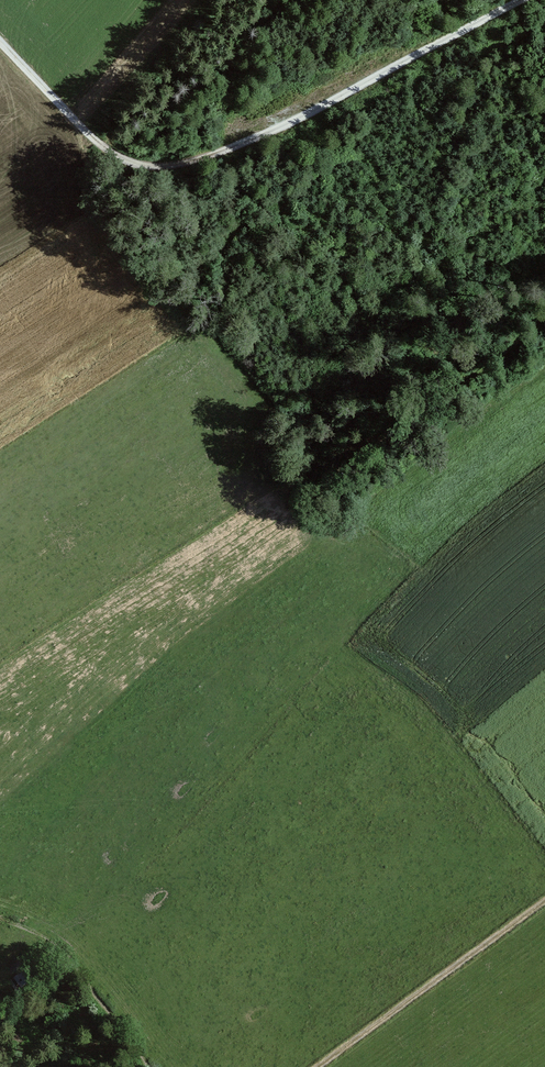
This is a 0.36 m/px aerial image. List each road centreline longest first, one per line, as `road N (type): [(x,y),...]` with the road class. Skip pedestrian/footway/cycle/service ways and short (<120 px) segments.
road 1 (track): [(523,0),(271,133),(165,168),(112,156),(0,45)]
road 2 (track): [(321,1066),(544,905)]
road 3 (track): [(544,317),(517,349),(404,406),(367,440)]
road 4 (track): [(148,1066),(82,973),(0,1018)]

